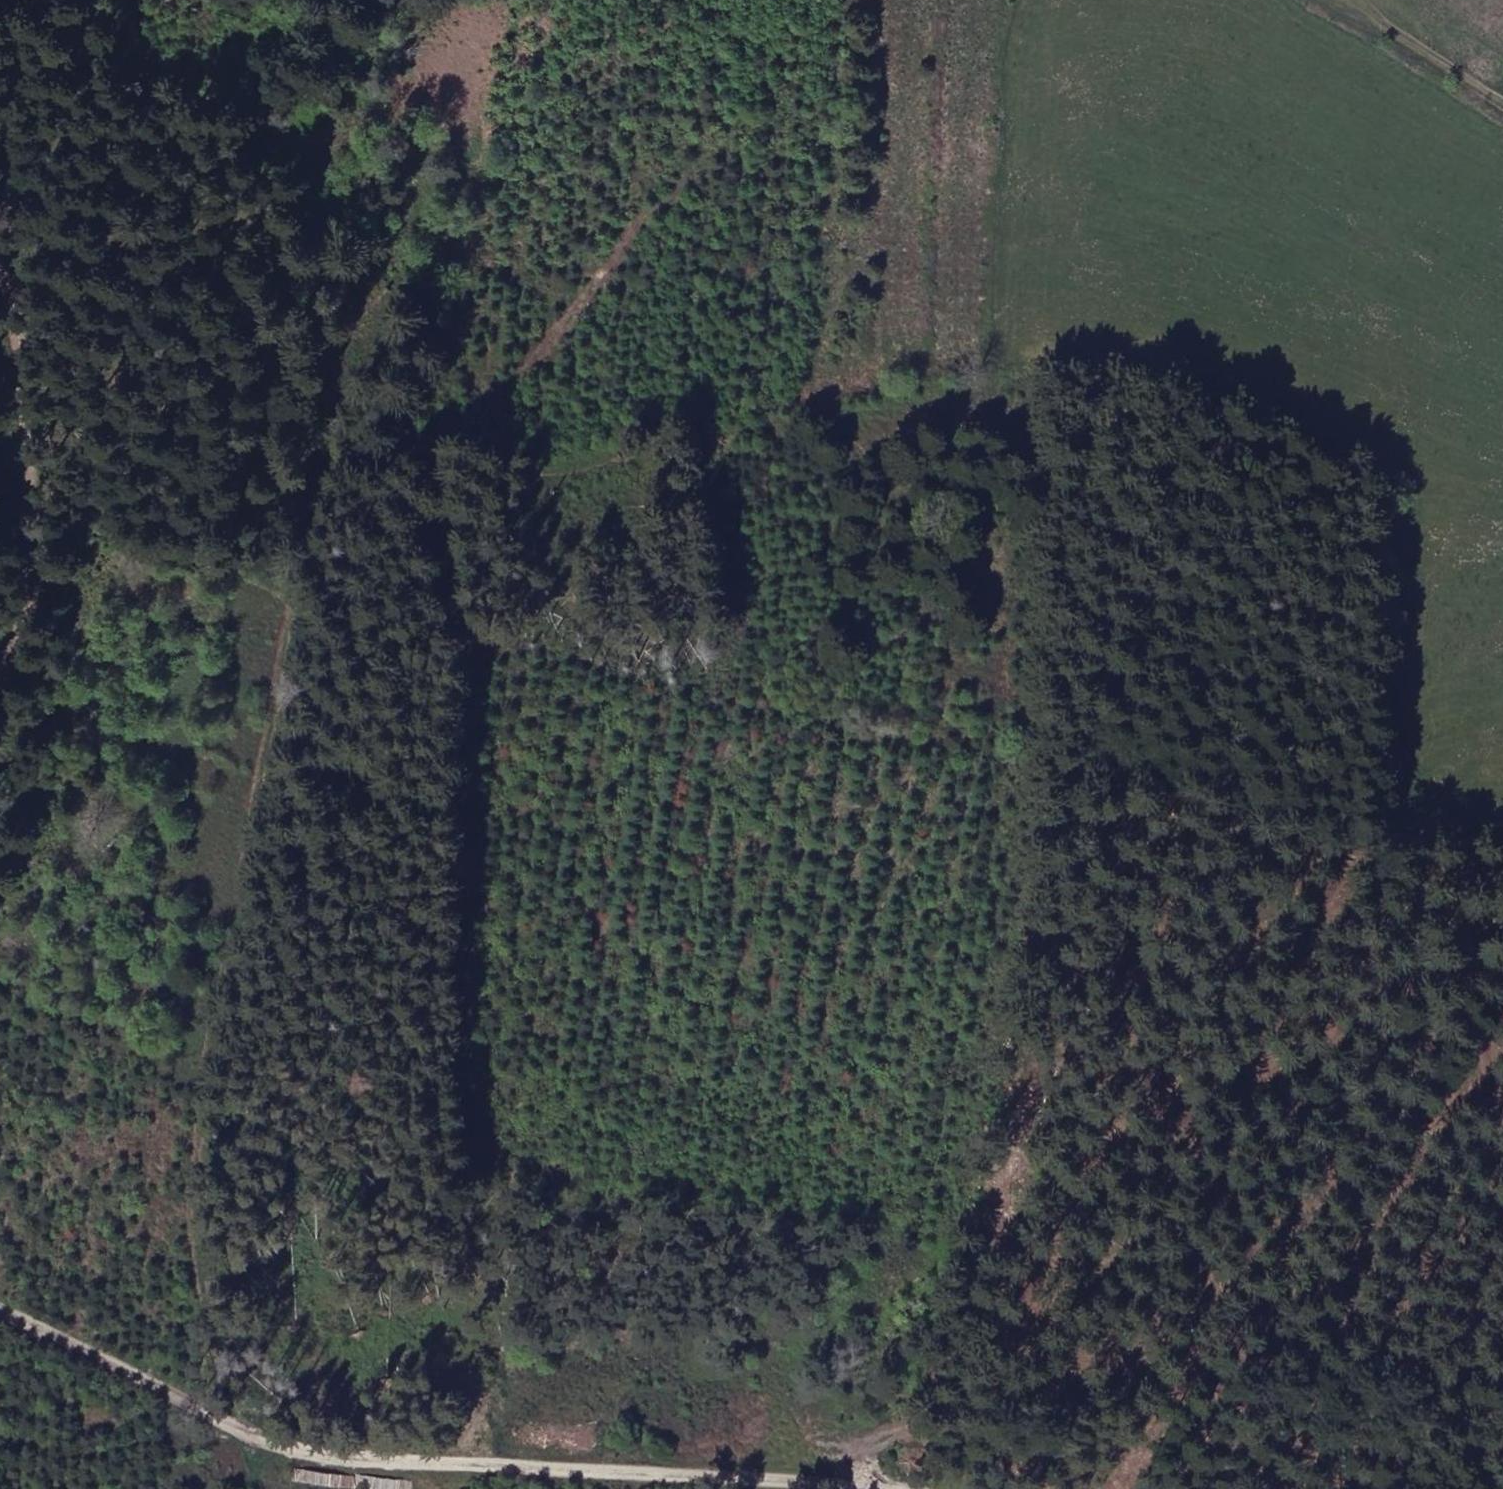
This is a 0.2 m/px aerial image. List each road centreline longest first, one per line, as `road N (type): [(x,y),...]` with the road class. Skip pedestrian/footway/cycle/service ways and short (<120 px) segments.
road 1 (track): [(0,1309),(233,1428),(423,1460),(780,1470),(903,1488)]
road 2 (track): [(1502,1385),(1402,1371),(1204,1368),(987,1406),(780,1470)]
road 3 (track): [(0,292),(15,323),(28,512),(0,678)]

